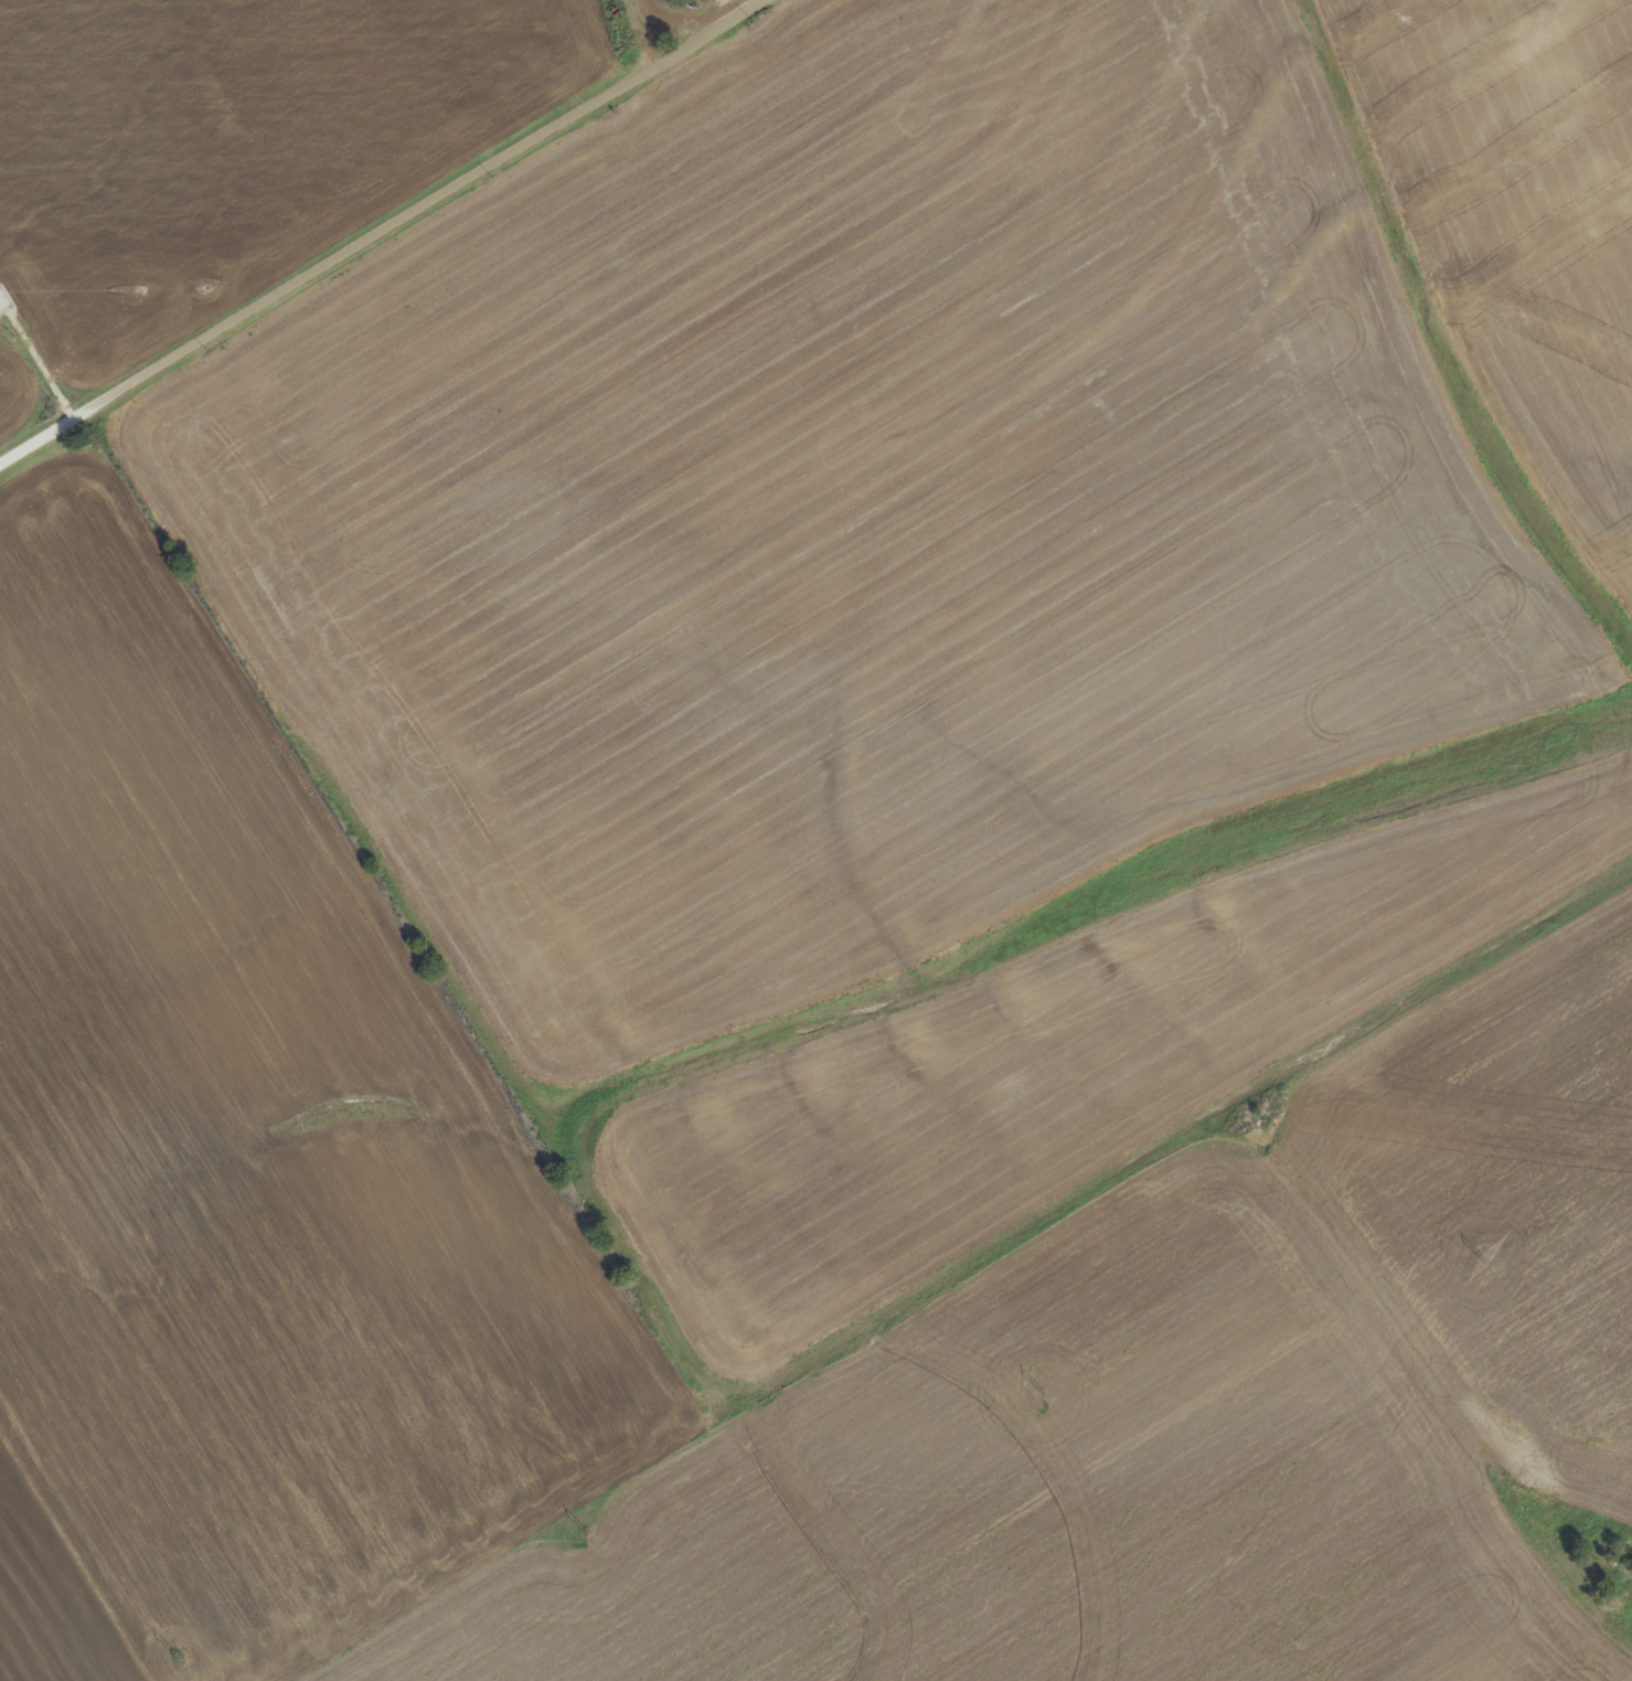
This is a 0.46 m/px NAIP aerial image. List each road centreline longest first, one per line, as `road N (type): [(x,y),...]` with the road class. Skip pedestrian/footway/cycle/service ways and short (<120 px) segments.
road 1 (residential): [(424,205),(0,463)]
road 2 (residential): [(424,205),(764,0)]

